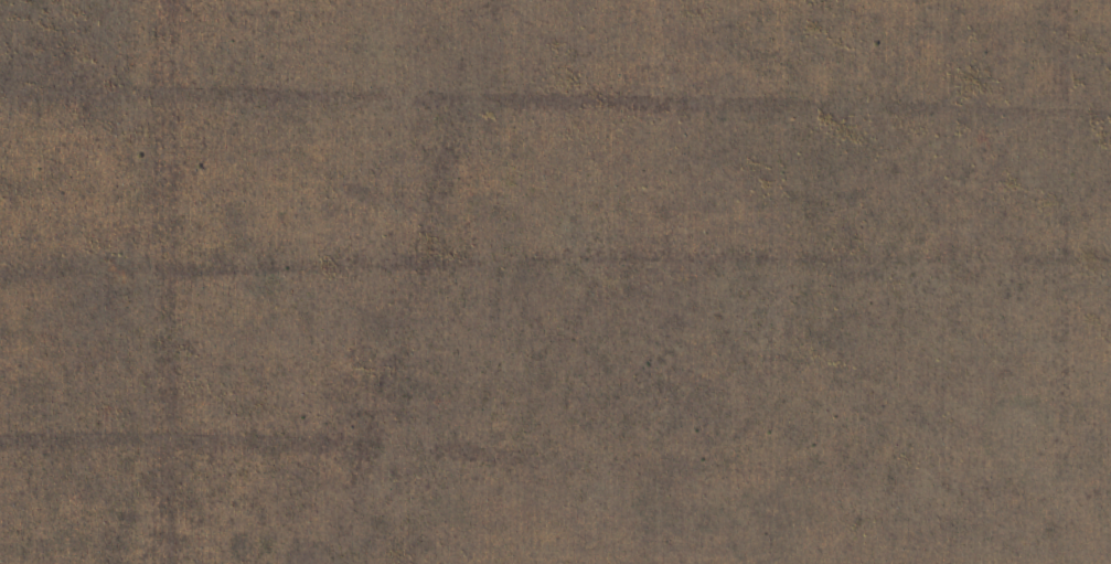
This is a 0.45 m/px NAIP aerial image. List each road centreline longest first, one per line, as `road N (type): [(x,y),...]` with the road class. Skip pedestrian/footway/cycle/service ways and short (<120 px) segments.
road 1 (residential): [(163,563),(157,0)]

